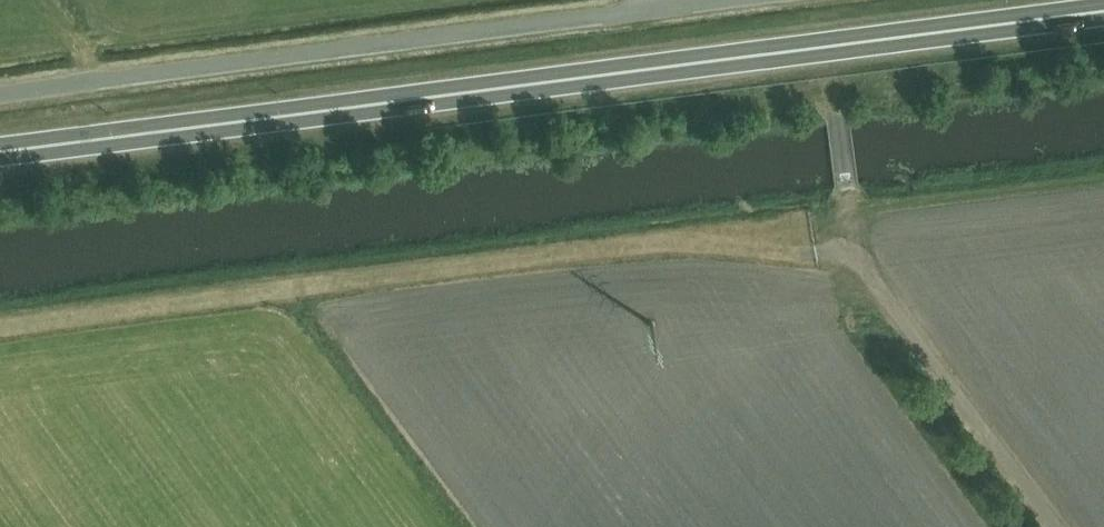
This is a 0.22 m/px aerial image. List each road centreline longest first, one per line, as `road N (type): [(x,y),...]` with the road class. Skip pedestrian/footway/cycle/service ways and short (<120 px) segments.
road 1 (trunk): [(0,152),(1103,12)]
road 2 (track): [(0,326),(625,245),(861,255)]
road 3 (unclassified): [(0,95),(729,0)]
road 4 (unclassified): [(1055,526),(861,255)]

